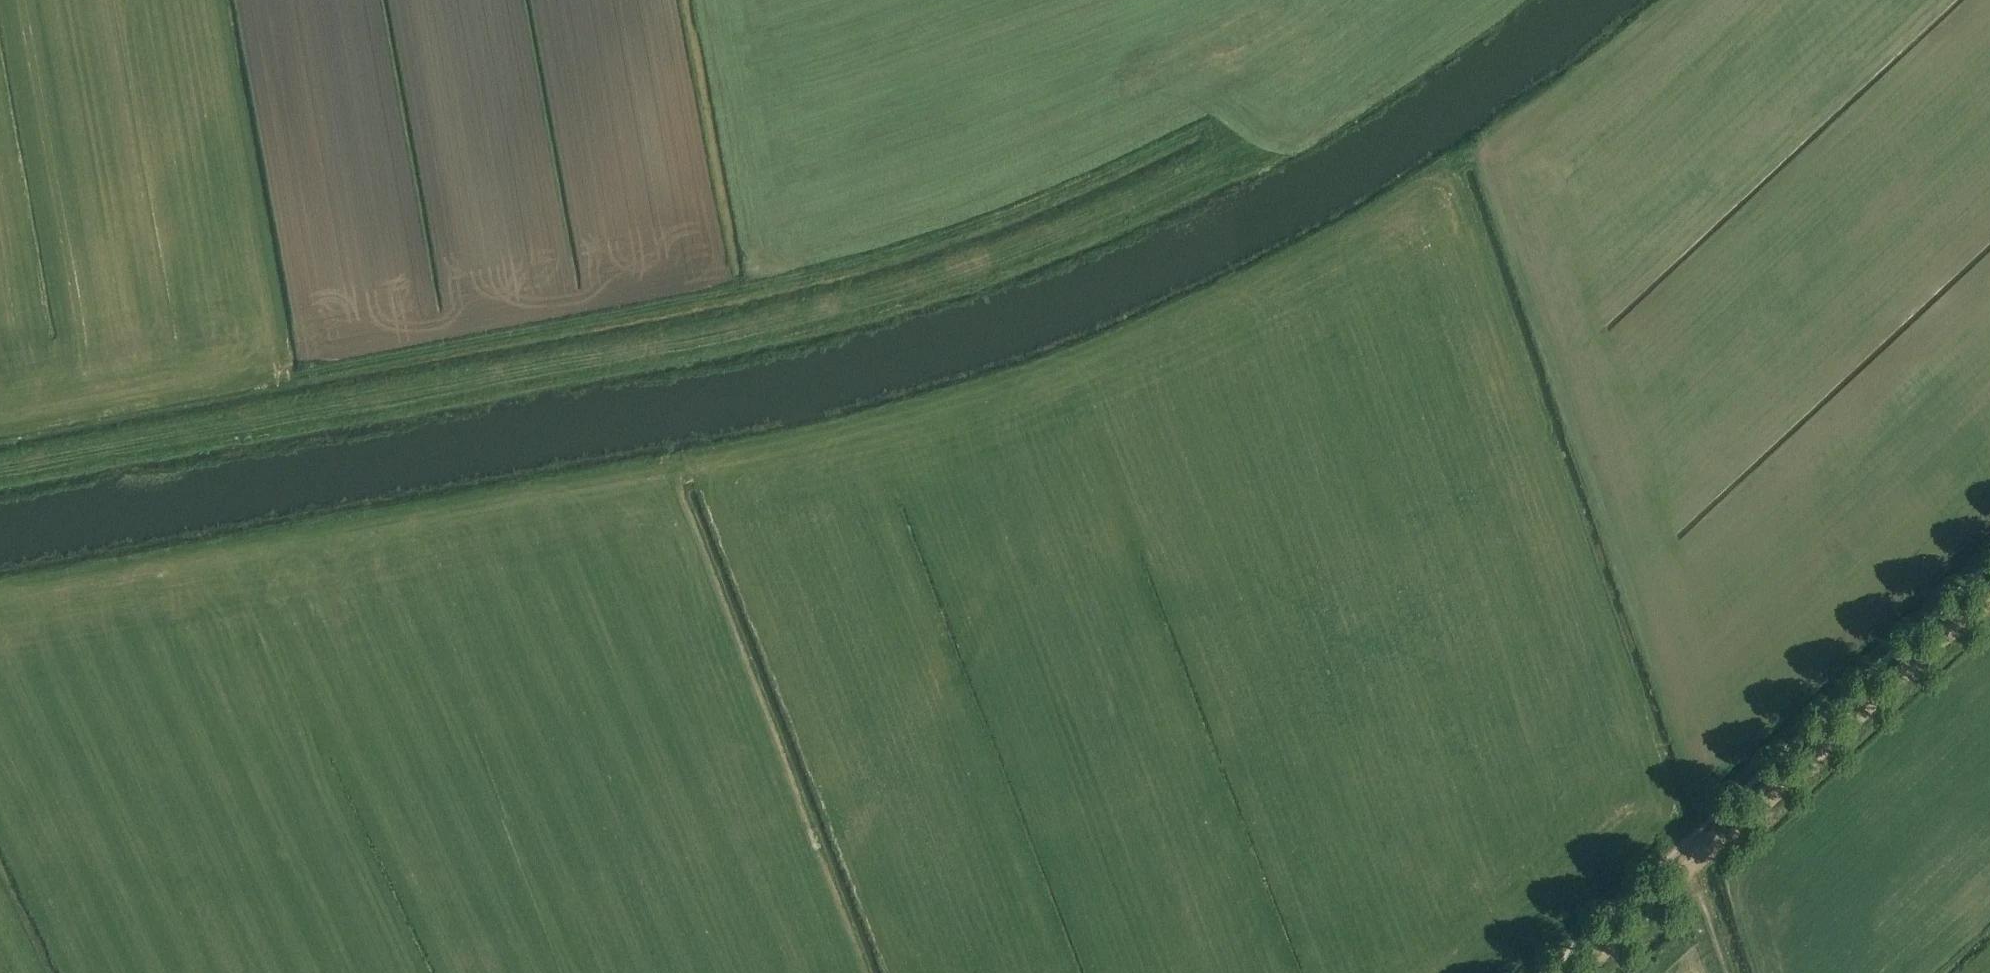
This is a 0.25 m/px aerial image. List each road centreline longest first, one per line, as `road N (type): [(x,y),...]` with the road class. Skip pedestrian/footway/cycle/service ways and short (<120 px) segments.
road 1 (track): [(1989,590),(1685,872)]
road 2 (track): [(1685,872),(1576,972)]

